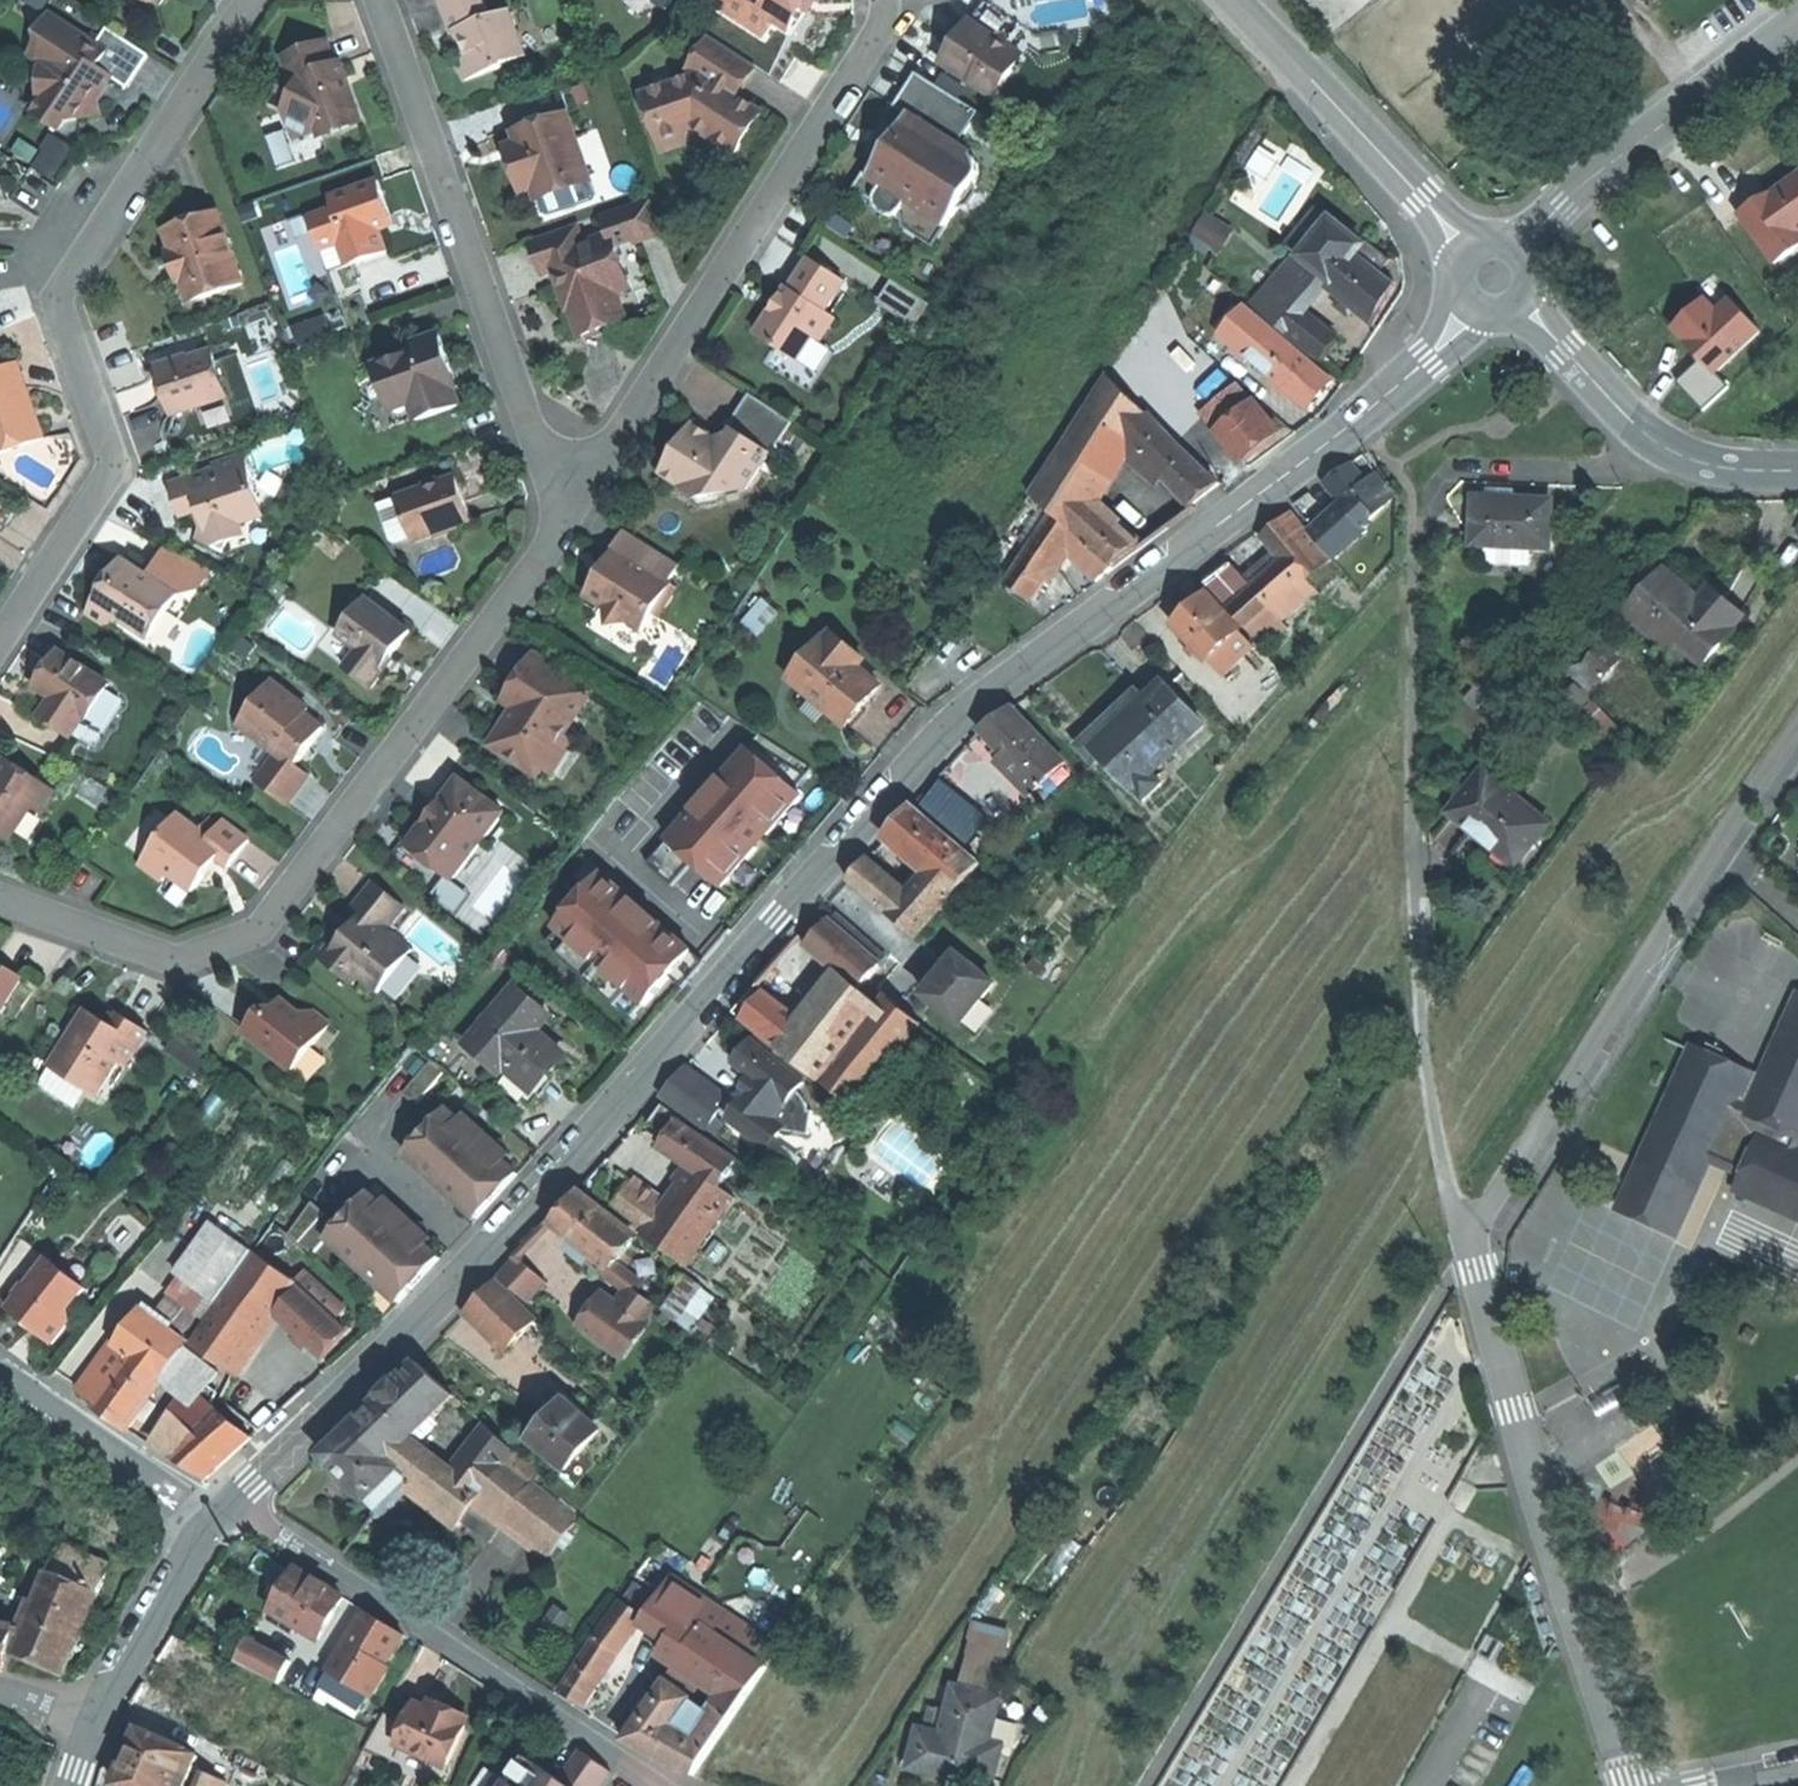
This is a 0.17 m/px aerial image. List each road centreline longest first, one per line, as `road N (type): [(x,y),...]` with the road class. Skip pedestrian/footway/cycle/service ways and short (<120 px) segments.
road 1 (tertiary): [(1469,310),(1429,361),(938,739),(525,1206),(228,1505)]
road 2 (residential): [(1640,1785),(1515,1409),(1476,1268),(1476,1238),(1797,741)]
road 3 (residential): [(0,899),(159,956),(211,952),(264,926),(534,575),(575,508)]
road 4 (residential): [(0,640),(106,467),(71,340),(68,297),(83,255),(252,0)]
road 5 (residential): [(575,508),(869,45),(883,0)]
road 6 (residential): [(575,508),(536,444),(380,0)]
road 7 (residential): [(228,1505),(663,1785)]
road 8 (residential): [(1524,247),(1562,204),(1797,26)]
road 9 (tertiary): [(1463,251),(1235,0)]
road 10 (tertiary): [(1797,469),(1698,463),(1658,447),(1527,305)]
road 11 (residential): [(213,1521),(0,1367)]
road 12 (tertiary): [(213,1521),(95,1718)]

